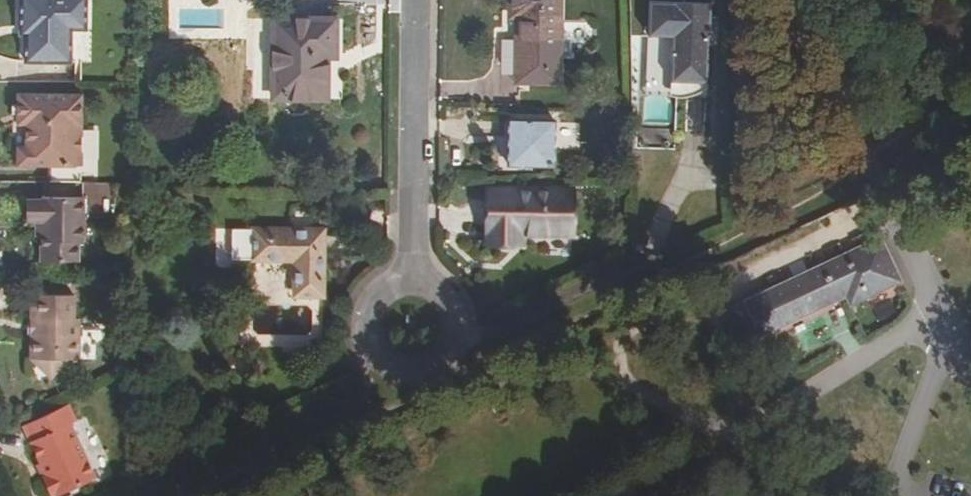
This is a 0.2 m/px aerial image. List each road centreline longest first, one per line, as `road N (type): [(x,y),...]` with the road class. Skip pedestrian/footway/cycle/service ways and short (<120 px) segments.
road 1 (residential): [(451,349),(626,285),(970,112)]
road 2 (residential): [(415,0),(413,281)]
road 3 (residential): [(413,281),(381,293),(368,338),(383,361),(403,371),(425,370),(451,349)]

